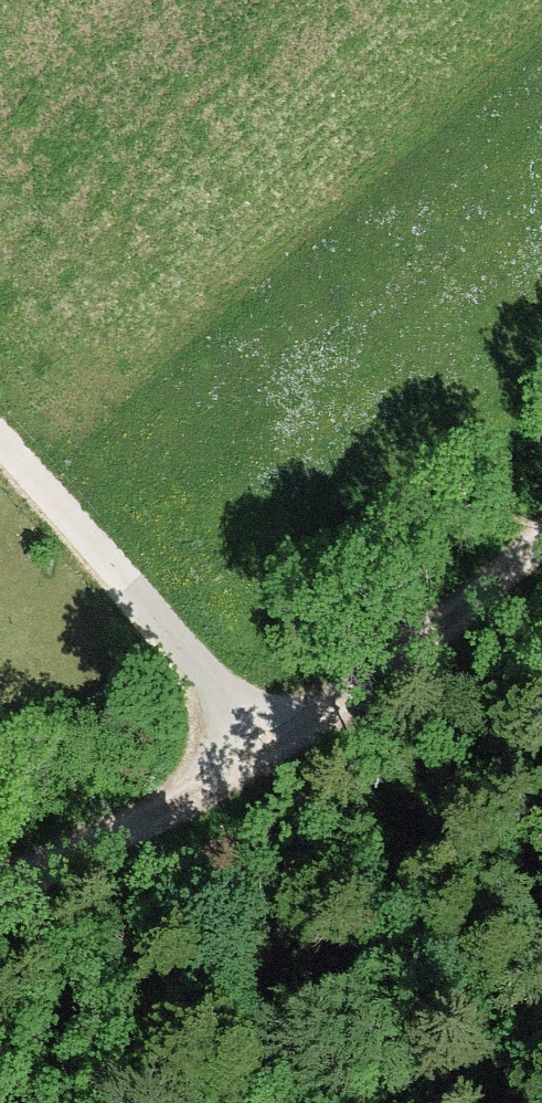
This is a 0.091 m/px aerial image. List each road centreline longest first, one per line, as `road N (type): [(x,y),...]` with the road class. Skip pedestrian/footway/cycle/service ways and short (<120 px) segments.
road 1 (track): [(0,818),(151,721),(232,656),(493,509),(541,468)]
road 2 (track): [(232,656),(155,604),(0,432)]

